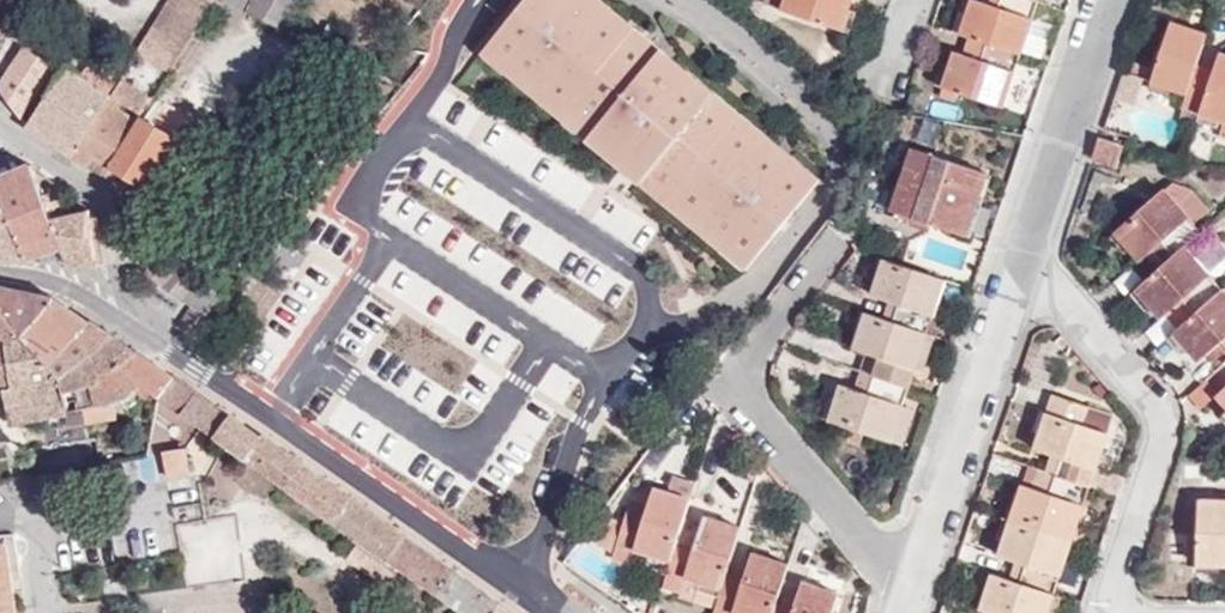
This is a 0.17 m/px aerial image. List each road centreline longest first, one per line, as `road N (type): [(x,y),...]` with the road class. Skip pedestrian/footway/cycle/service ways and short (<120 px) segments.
road 1 (tertiary): [(118,324),(275,422),(483,572)]
road 2 (residential): [(1019,245),(1164,412),(1097,612)]
road 3 (residential): [(905,577),(733,382),(831,249)]
road 4 (residential): [(1019,245),(905,577)]
road 5 (residential): [(118,324),(108,208),(0,112)]
road 6 (residential): [(1104,0),(1019,245)]
road 7 (tertiary): [(0,273),(42,276),(118,324)]

